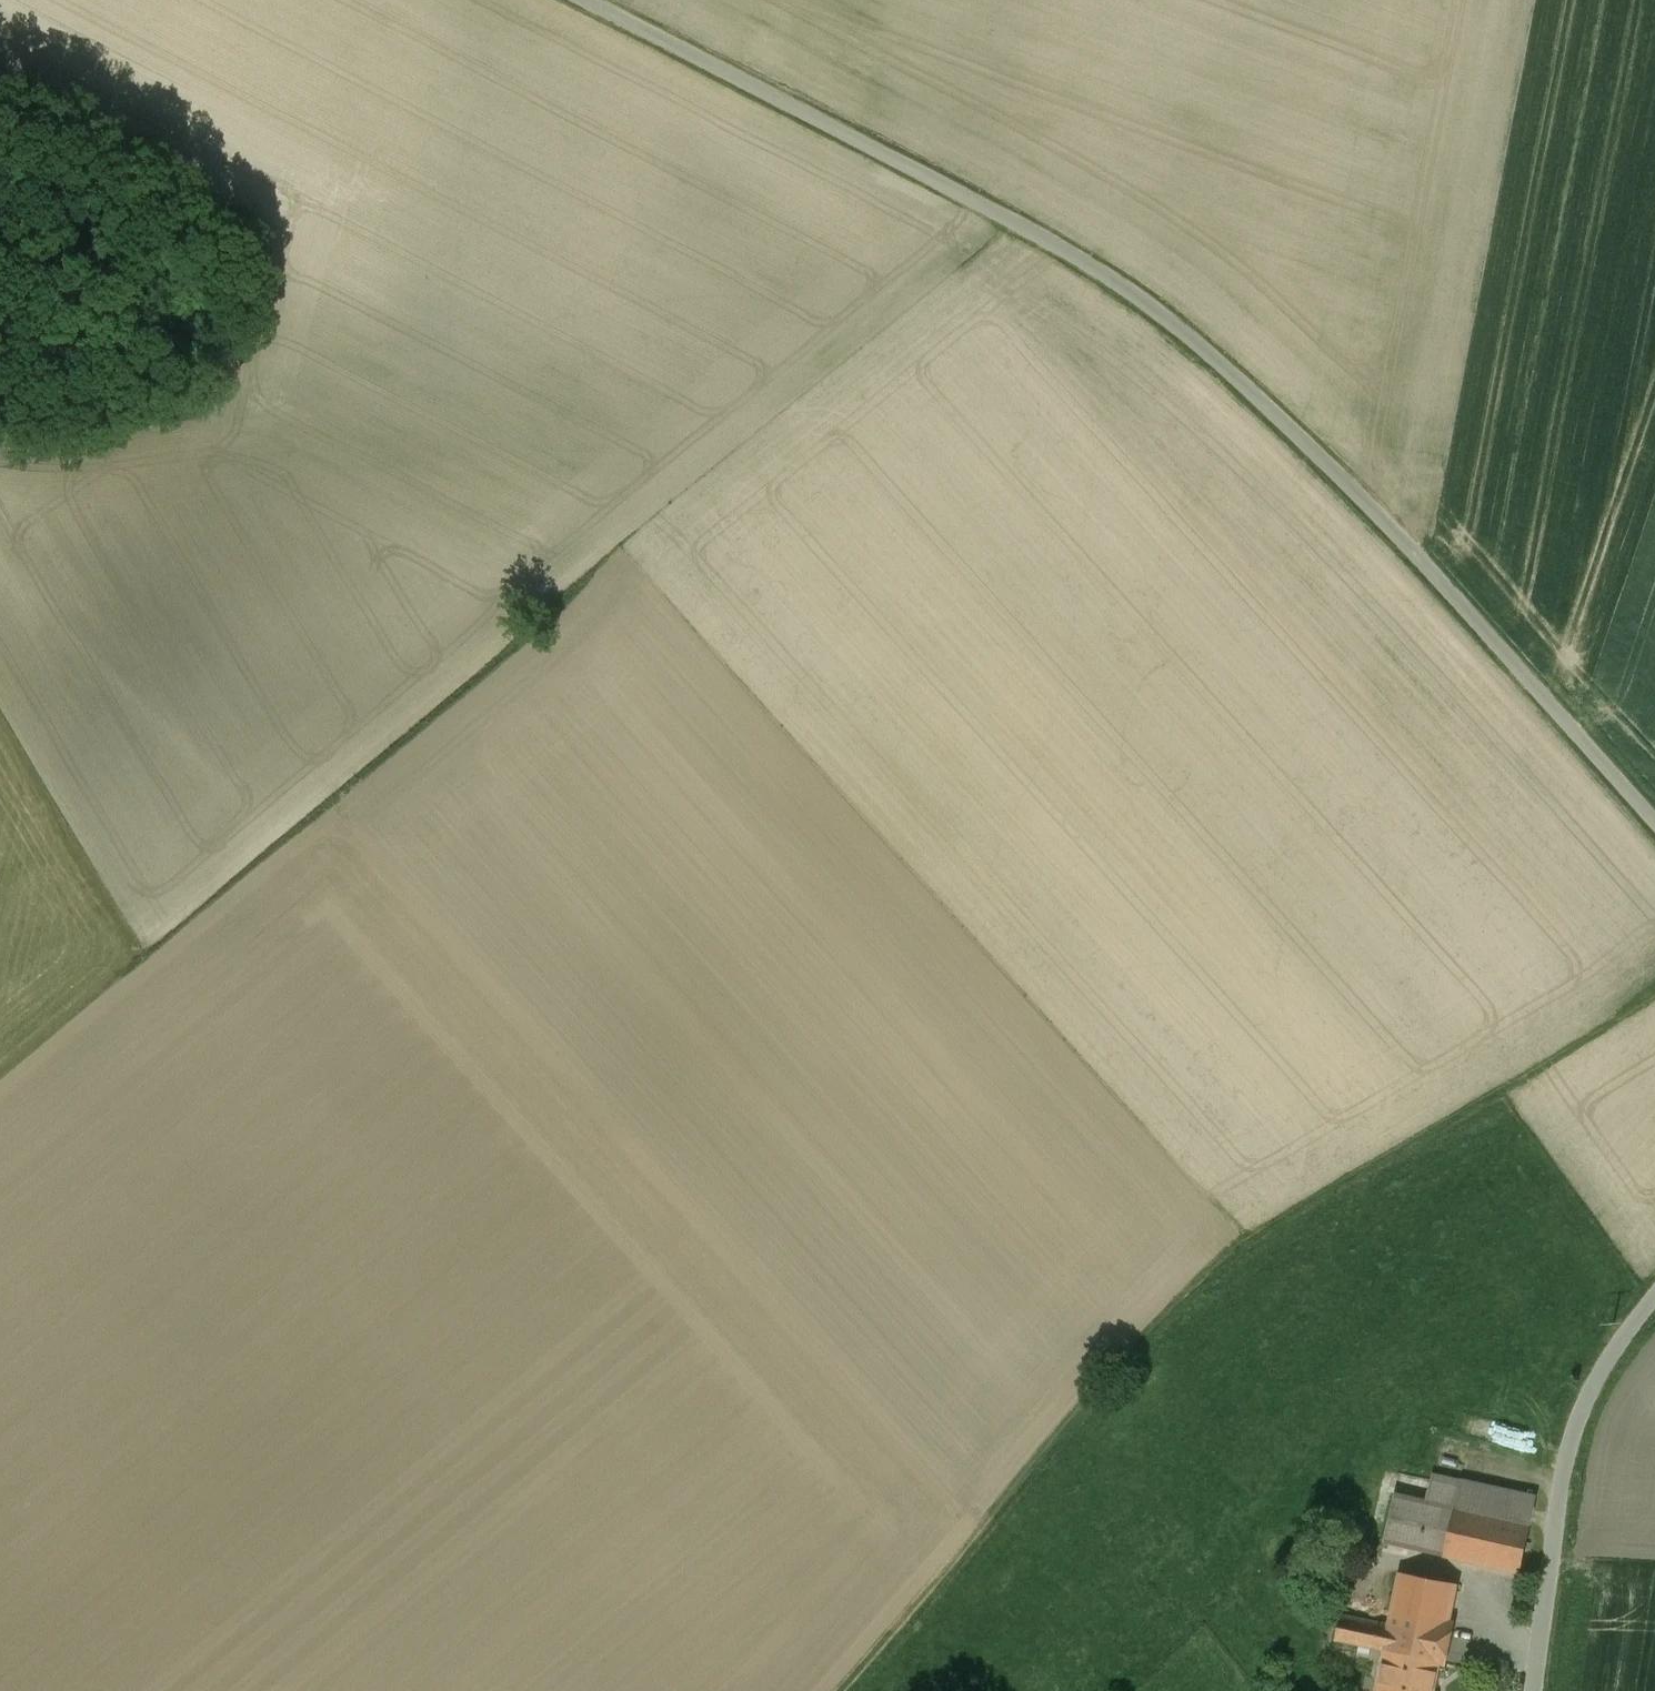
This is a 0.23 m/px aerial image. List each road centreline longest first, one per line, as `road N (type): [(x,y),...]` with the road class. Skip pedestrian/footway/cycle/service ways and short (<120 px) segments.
road 1 (residential): [(1040,238),(1172,321),(1404,543),(1654,824)]
road 2 (unclassified): [(579,0),(1040,238)]
road 3 (residential): [(1654,1288),(1594,1381),(1572,1445),(1535,1690)]

